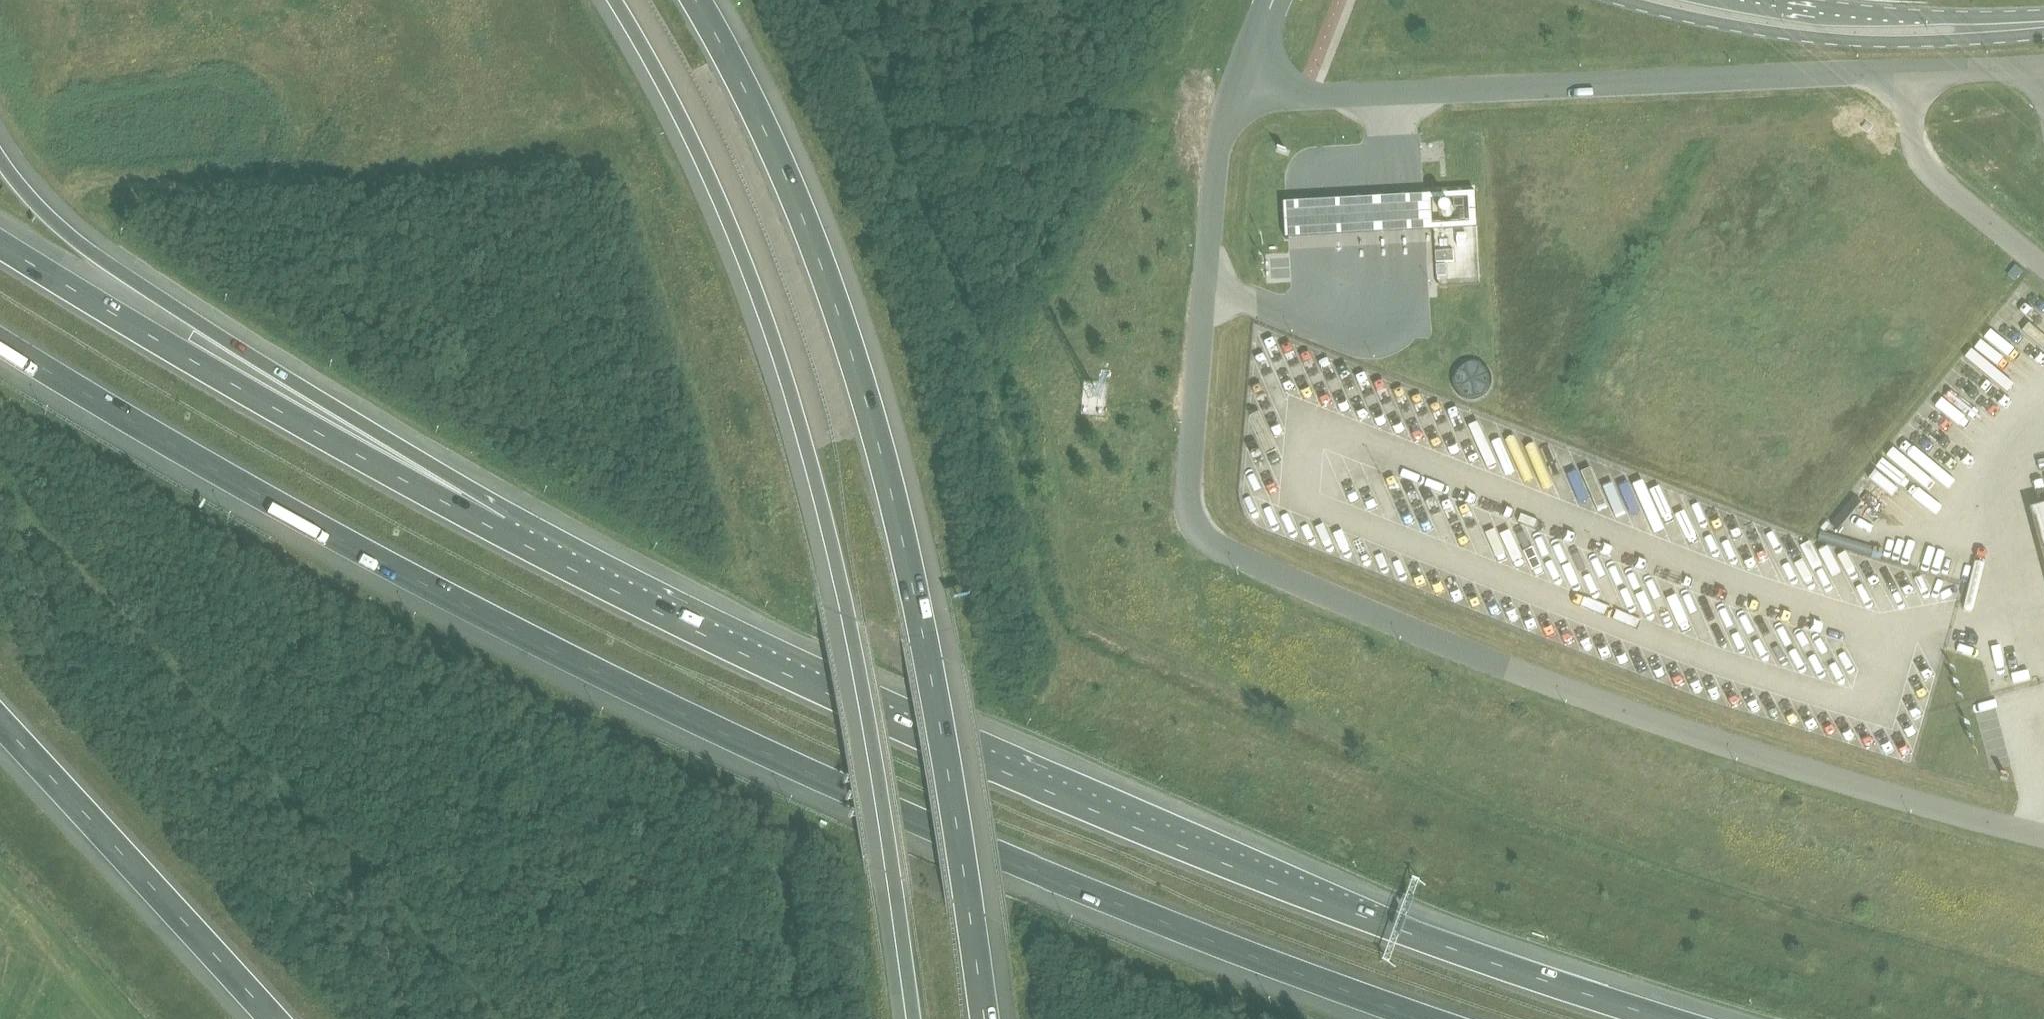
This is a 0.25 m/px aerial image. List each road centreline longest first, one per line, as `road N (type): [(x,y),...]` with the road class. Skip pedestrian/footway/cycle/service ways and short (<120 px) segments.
road 1 (motorway): [(0,339),(420,586),(779,760),(1065,885),(1428,1018)]
road 2 (unclassified): [(2043,832),(1805,770),(1213,553),(1191,526),(1178,482),(1229,90)]
road 3 (motorway): [(1669,1018),(1398,923),(1050,783),(504,523)]
road 4 (motorway): [(615,0),(710,177),(803,434),(850,623),(915,1018)]
road 5 (motorway): [(985,1018),(926,655),(855,366),(812,236),(697,0)]
road 6 (unclassified): [(1229,90),(1335,99),(1907,75)]
road 7 (motorway): [(504,523),(97,258),(43,213),(0,159)]
road 8 (motorway): [(504,523),(0,248)]
road 9 (secondary): [(1617,0),(1829,37),(1931,40),(2022,26)]
road 10 (motorway): [(0,727),(262,1018)]
road 11 (secondary): [(2022,26),(1840,16),(1744,0)]
road 12 (unclassified): [(1907,75),(1913,145),(1930,171),(2043,266)]
road 13 (unclassified): [(1907,75),(2043,69)]

